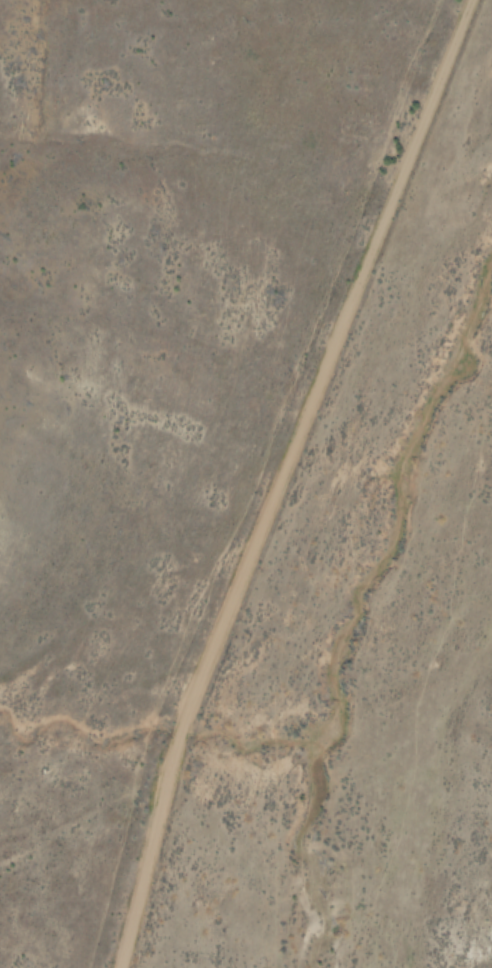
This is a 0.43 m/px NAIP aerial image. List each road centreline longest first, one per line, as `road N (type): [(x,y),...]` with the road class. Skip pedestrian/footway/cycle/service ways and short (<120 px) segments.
road 1 (residential): [(116,967),(155,900),(370,200),(453,0)]

